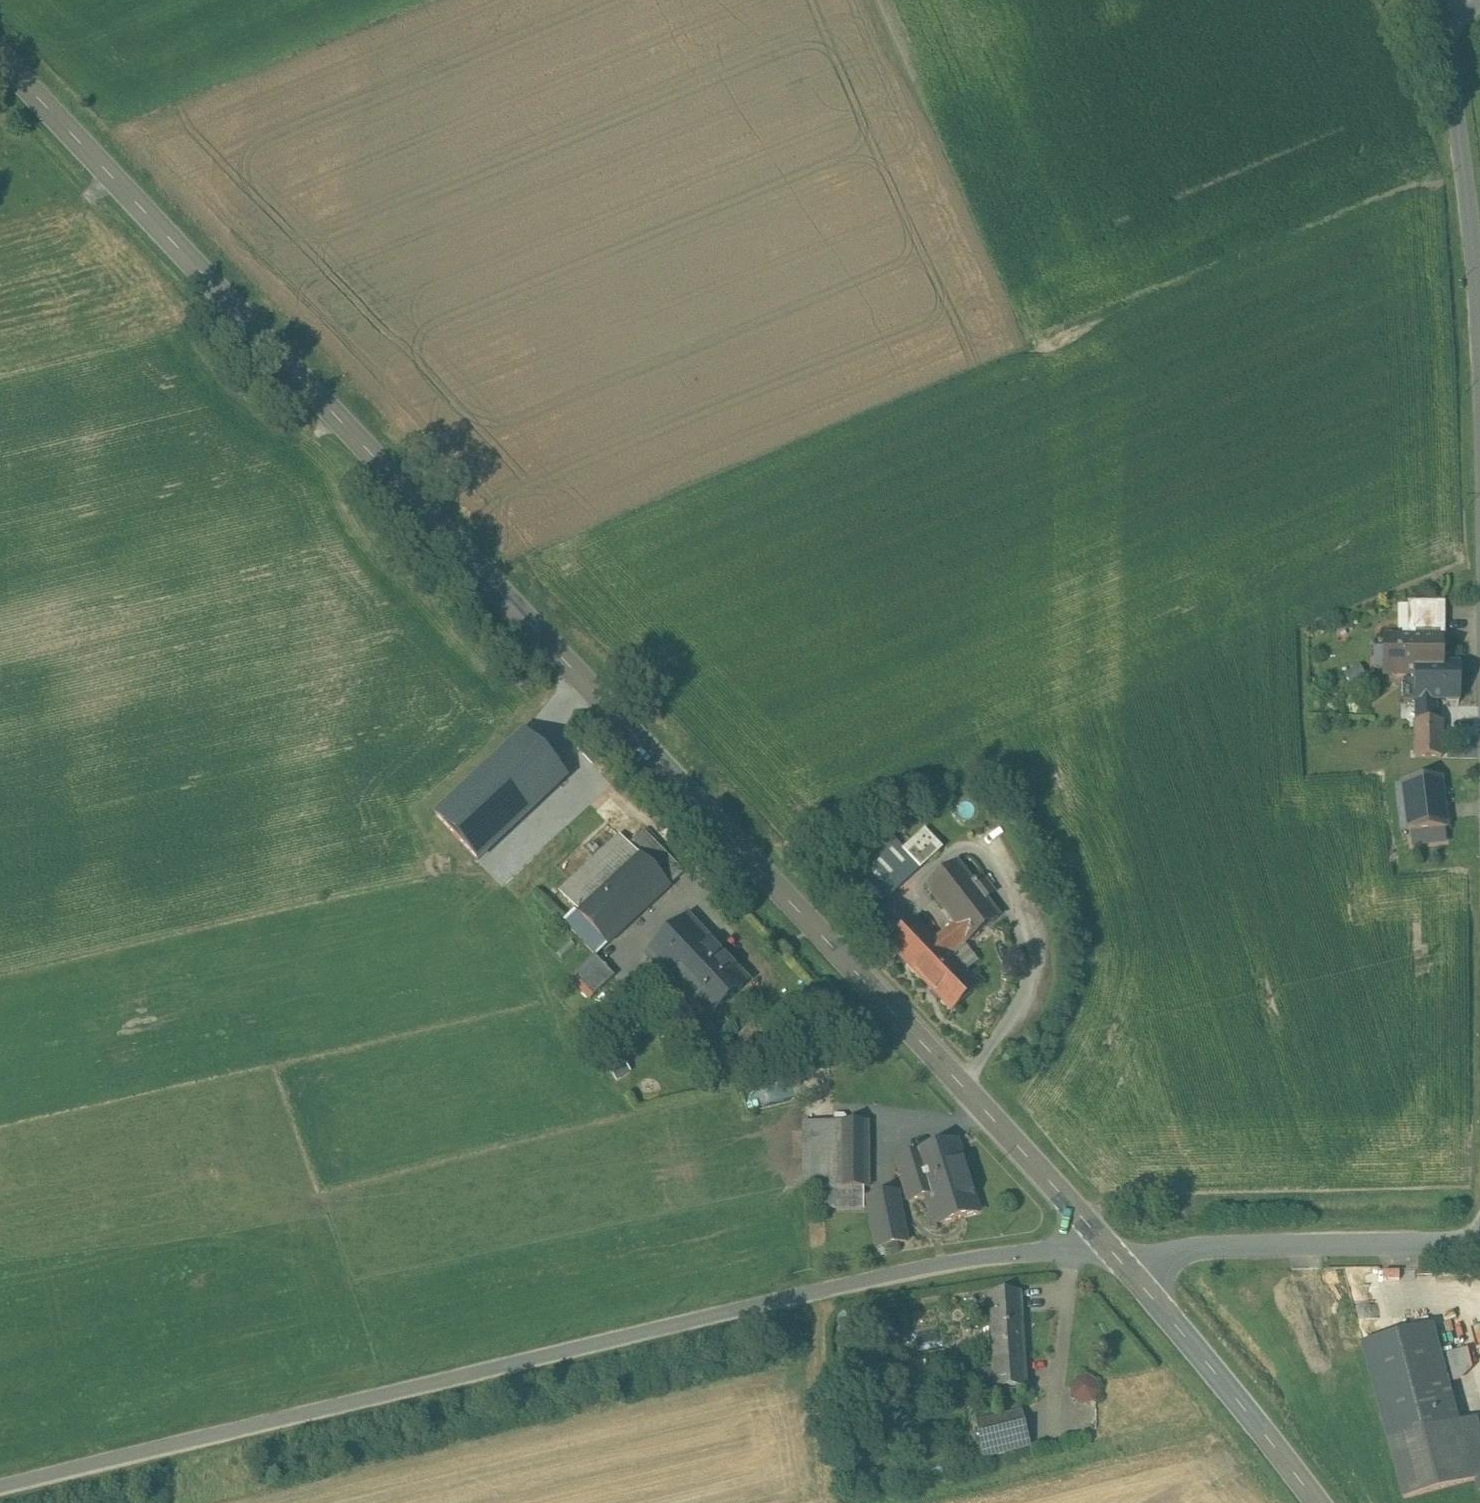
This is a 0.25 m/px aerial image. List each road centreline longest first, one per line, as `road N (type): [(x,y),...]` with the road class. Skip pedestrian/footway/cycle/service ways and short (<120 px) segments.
road 1 (tertiary): [(1108,1248),(981,1102),(0,57)]
road 2 (unclassified): [(1108,1248),(966,1258),(804,1284),(0,1477)]
road 3 (unclassified): [(1136,1281),(1171,1252),(1479,1244)]
road 4 (unclassified): [(1445,10),(1479,315)]
road 5 (tertiary): [(1317,1502),(1136,1281)]

